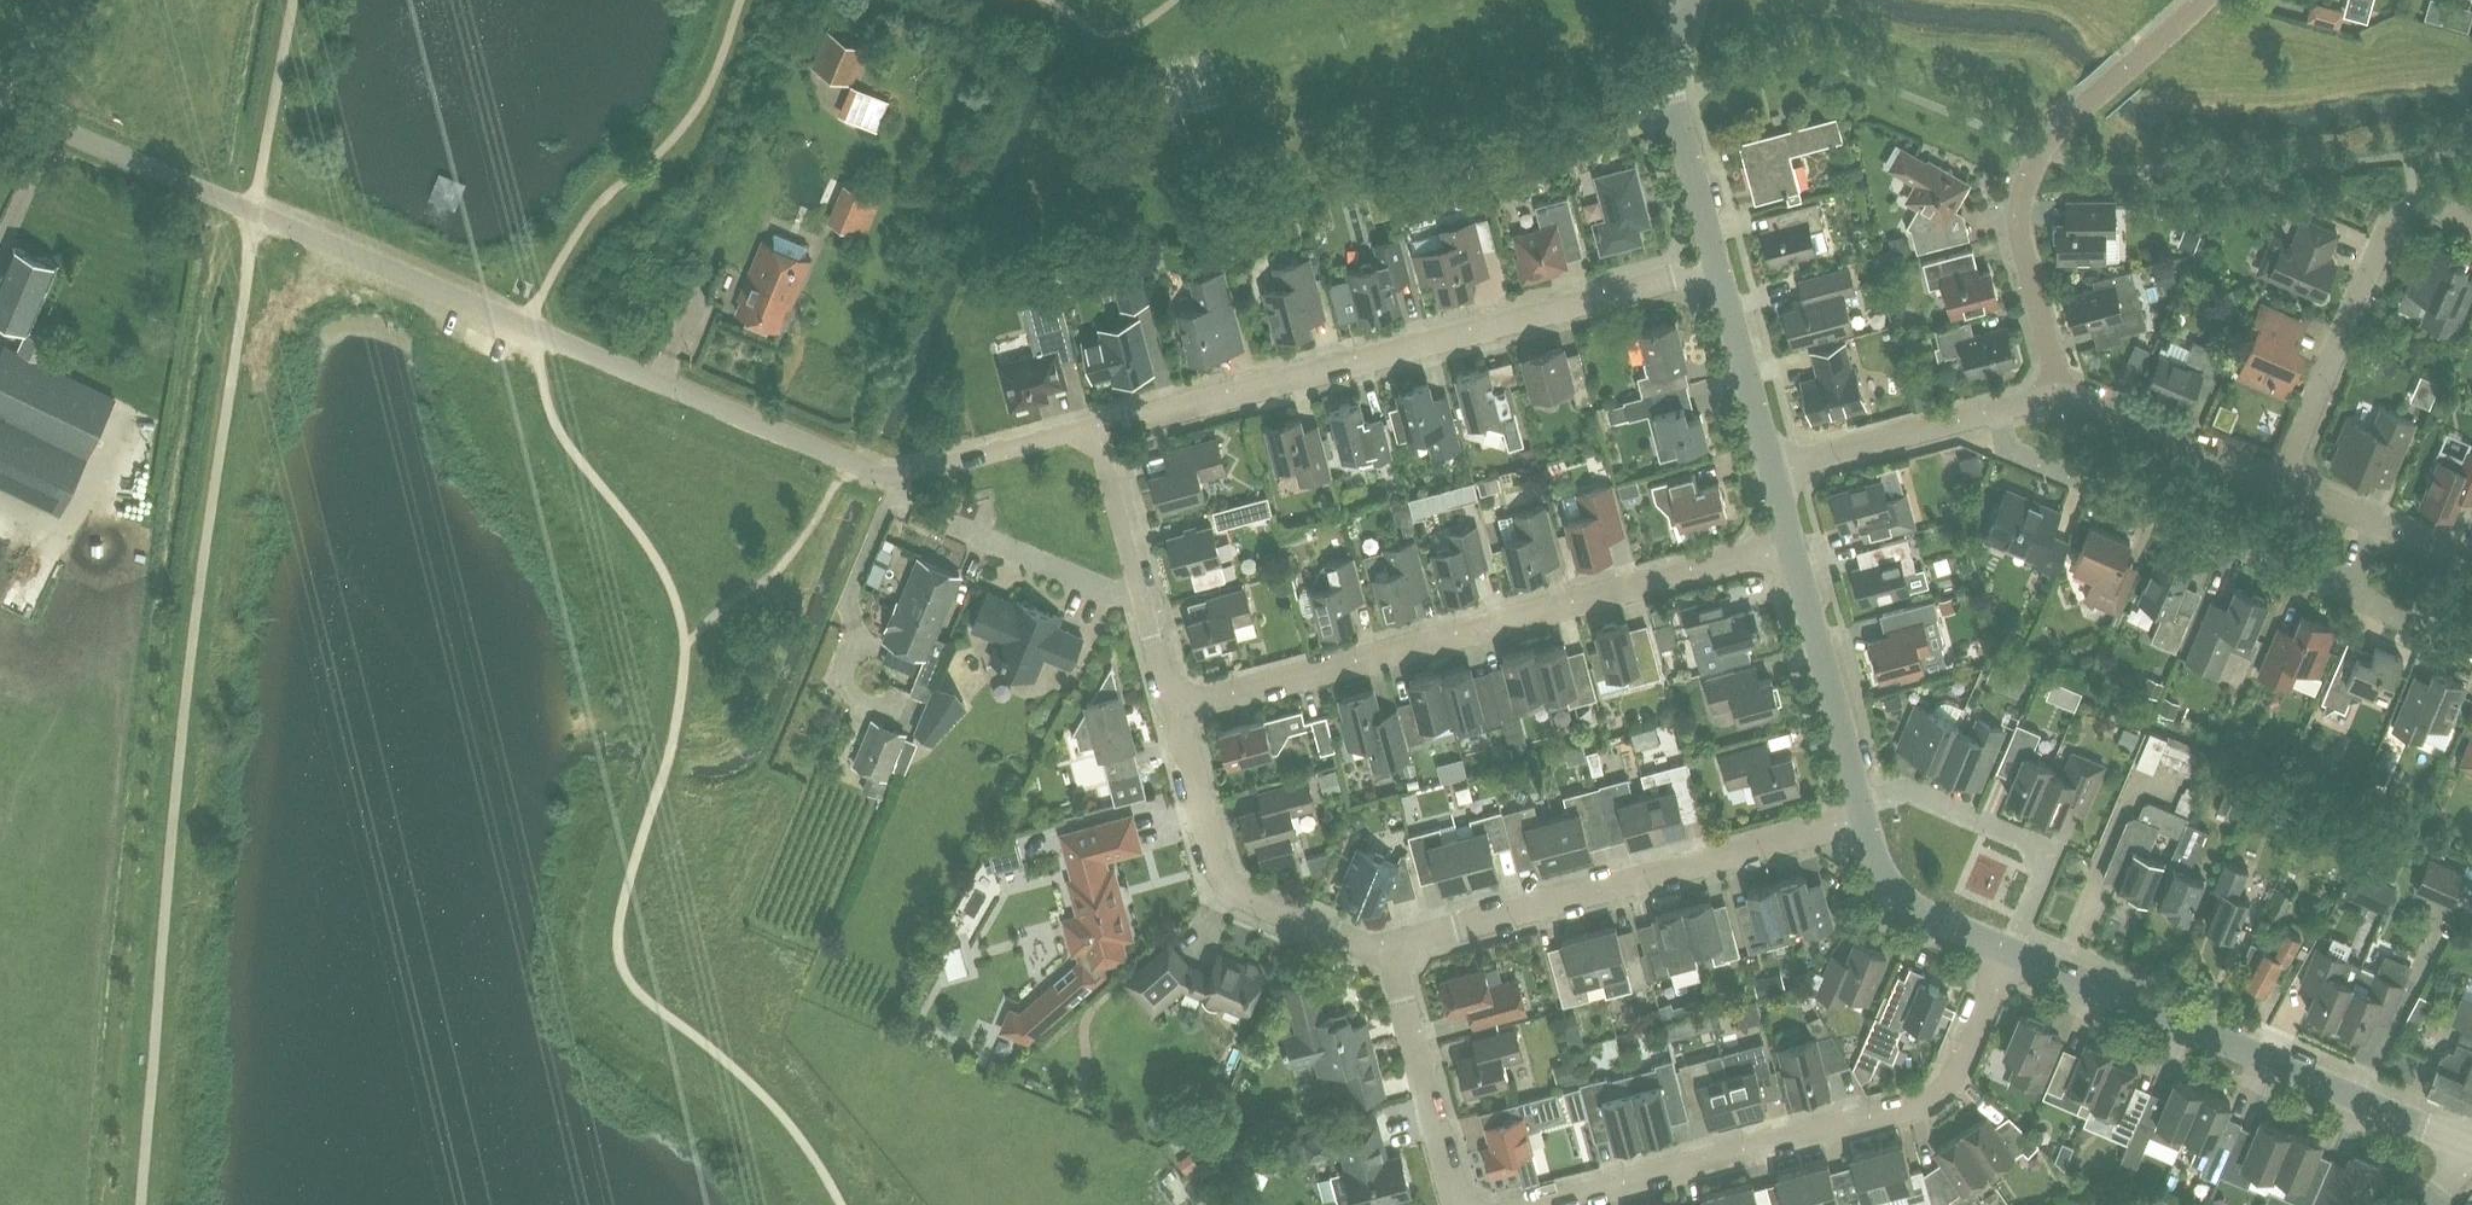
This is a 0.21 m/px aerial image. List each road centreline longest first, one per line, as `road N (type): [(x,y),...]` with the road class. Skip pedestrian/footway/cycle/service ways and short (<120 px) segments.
road 1 (unclassified): [(1111,424),(927,473),(867,468),(0,106)]
road 2 (residential): [(1175,713),(1790,546)]
road 3 (unclassified): [(1111,424),(1718,266)]
road 4 (residential): [(1544,1204),(1924,1105),(1957,1073),(2004,952)]
road 5 (unclassified): [(2469,1144),(2004,952)]
road 6 (residential): [(1390,948),(1863,819)]
road 7 (residential): [(2060,394),(2022,235),(2023,193),(2055,131),(2121,81),(2201,0)]
road 8 (residential): [(2346,593),(2013,452),(1996,411)]
road 9 (residential): [(2279,482),(2401,212),(2435,205),(2471,221)]
road 10 (residential): [(1390,948),(1226,885),(1175,713)]
road 11 (unclassified): [(1863,819),(1790,546)]
road 12 (unclassified): [(1718,266),(1673,96),(1687,0)]
road 13 (residential): [(1458,1204),(1390,948)]
road 14 (residential): [(2060,394),(2279,482)]
road 15 (residential): [(1773,469),(1996,411)]
road 16 (unclassified): [(1773,469),(1718,266)]
road 17 (unclassified): [(2004,952),(1906,906),(1879,876),(1863,819)]
road 18 (residential): [(1143,588),(1117,594),(956,524)]
road 19 (residential): [(1143,588),(1111,424)]
road 20 (residential): [(2346,593),(2471,648)]
road 21 (residential): [(1175,713),(1143,588)]

